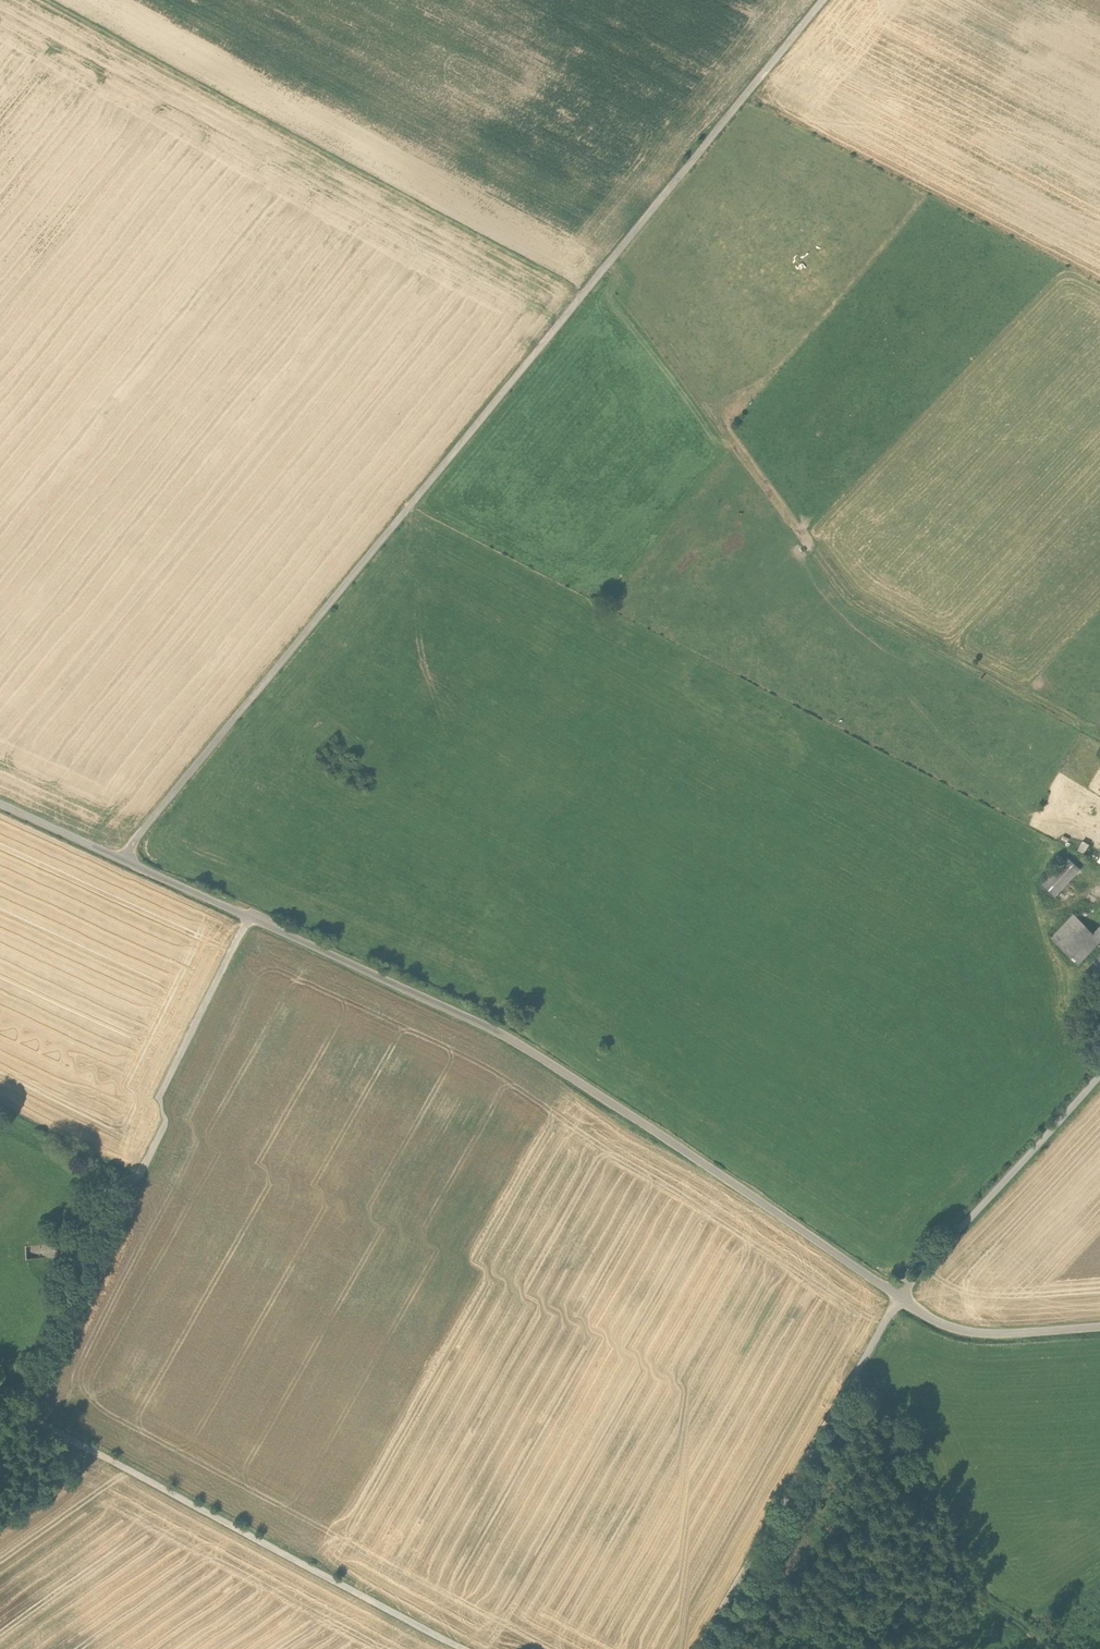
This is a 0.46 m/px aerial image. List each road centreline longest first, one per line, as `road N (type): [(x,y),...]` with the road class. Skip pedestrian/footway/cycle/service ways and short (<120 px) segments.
road 1 (track): [(825,0),(120,860)]
road 2 (unclassified): [(900,1298),(780,1210),(509,1036),(0,805)]
road 3 (track): [(522,1648),(86,1412)]
road 4 (track): [(900,1298),(697,1648)]
road 5 (unclassified): [(1099,1076),(900,1298)]
road 6 (unclassified): [(1099,1327),(980,1333),(933,1320),(900,1298)]

